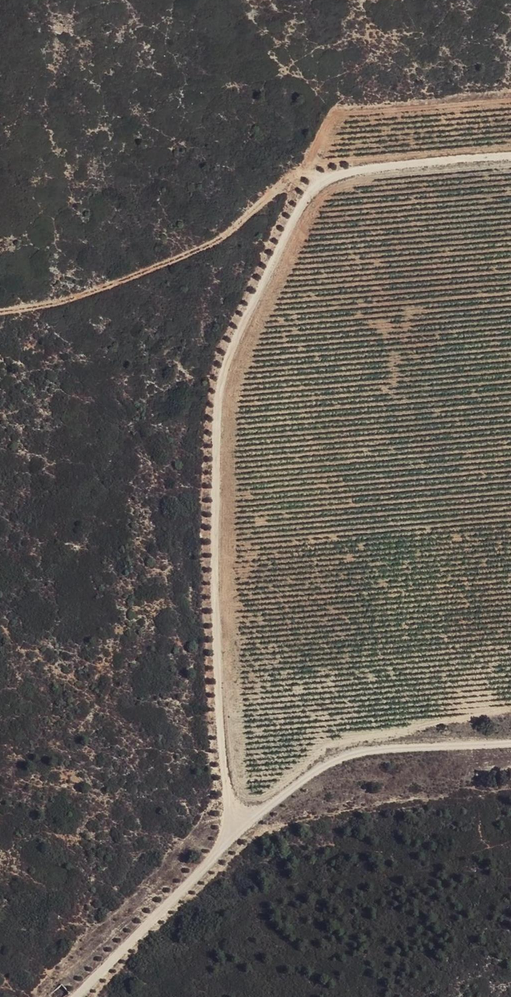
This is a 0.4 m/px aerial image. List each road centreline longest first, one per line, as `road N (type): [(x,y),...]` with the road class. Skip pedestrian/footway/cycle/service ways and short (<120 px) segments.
road 1 (track): [(238,819),(223,726),(219,576),(232,361),(316,181),(359,165),(510,154)]
road 2 (track): [(510,742),(386,748),(320,768),(238,819),(214,855),(116,946),(75,996)]
road 3 (track): [(316,181),(218,247),(120,284),(0,313)]

